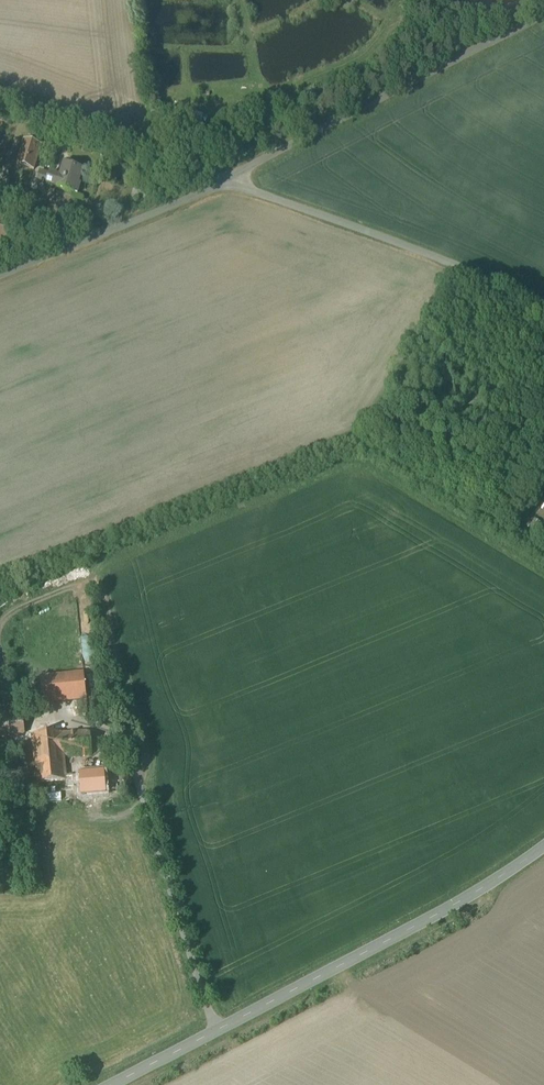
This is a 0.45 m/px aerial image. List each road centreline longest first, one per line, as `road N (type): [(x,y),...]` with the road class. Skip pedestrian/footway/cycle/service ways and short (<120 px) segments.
road 1 (tertiary): [(115,1084),(472,896),(543,847)]
road 2 (unclassified): [(543,21),(225,183)]
road 3 (unclassified): [(543,312),(225,183)]
road 4 (unclassified): [(225,183),(0,273)]
road 5 (unclassified): [(225,183),(0,106)]

